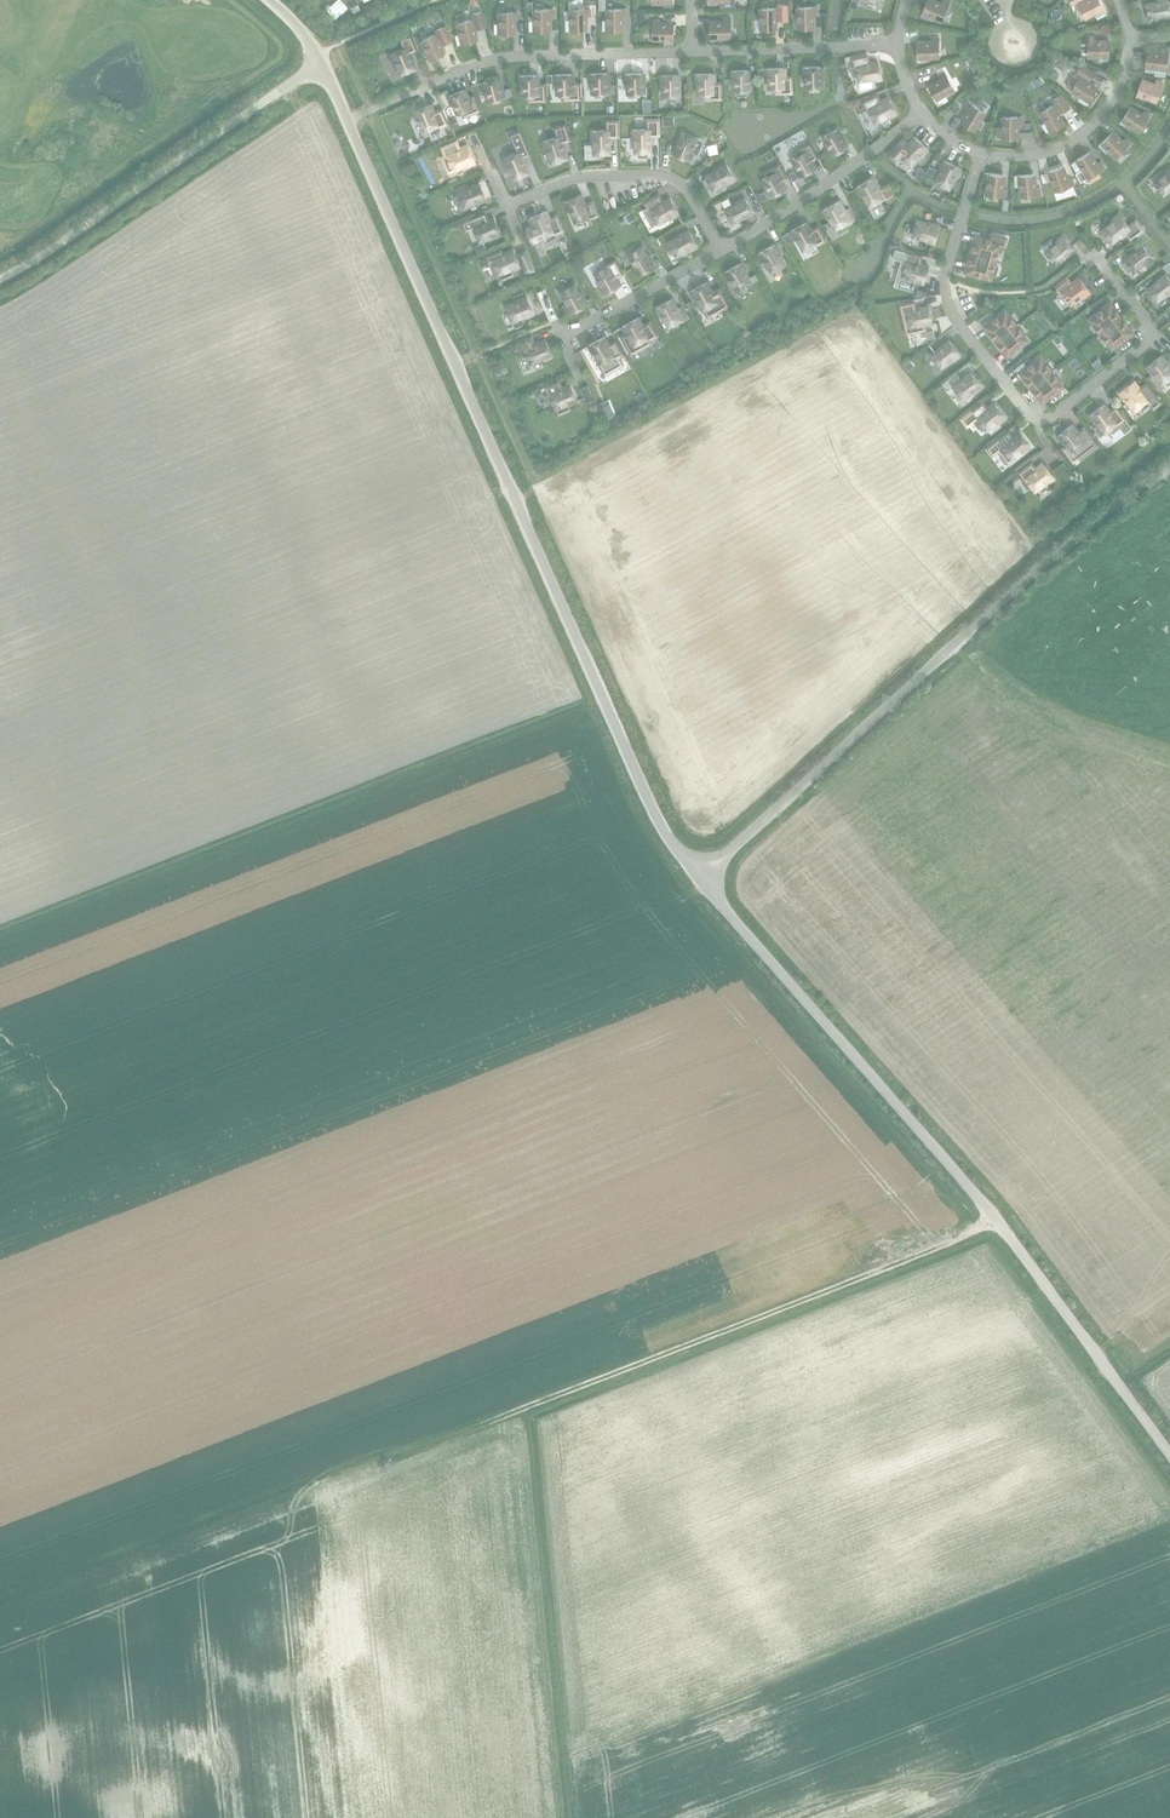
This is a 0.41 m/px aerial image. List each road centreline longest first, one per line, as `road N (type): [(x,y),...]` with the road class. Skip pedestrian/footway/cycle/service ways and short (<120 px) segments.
road 1 (unclassified): [(700,874),(670,840),(634,768),(321,62)]
road 2 (unclassified): [(1169,1465),(986,1215),(700,874)]
road 3 (unclassified): [(700,874),(1057,549),(1169,463)]
road 4 (unclassified): [(0,280),(321,62)]

